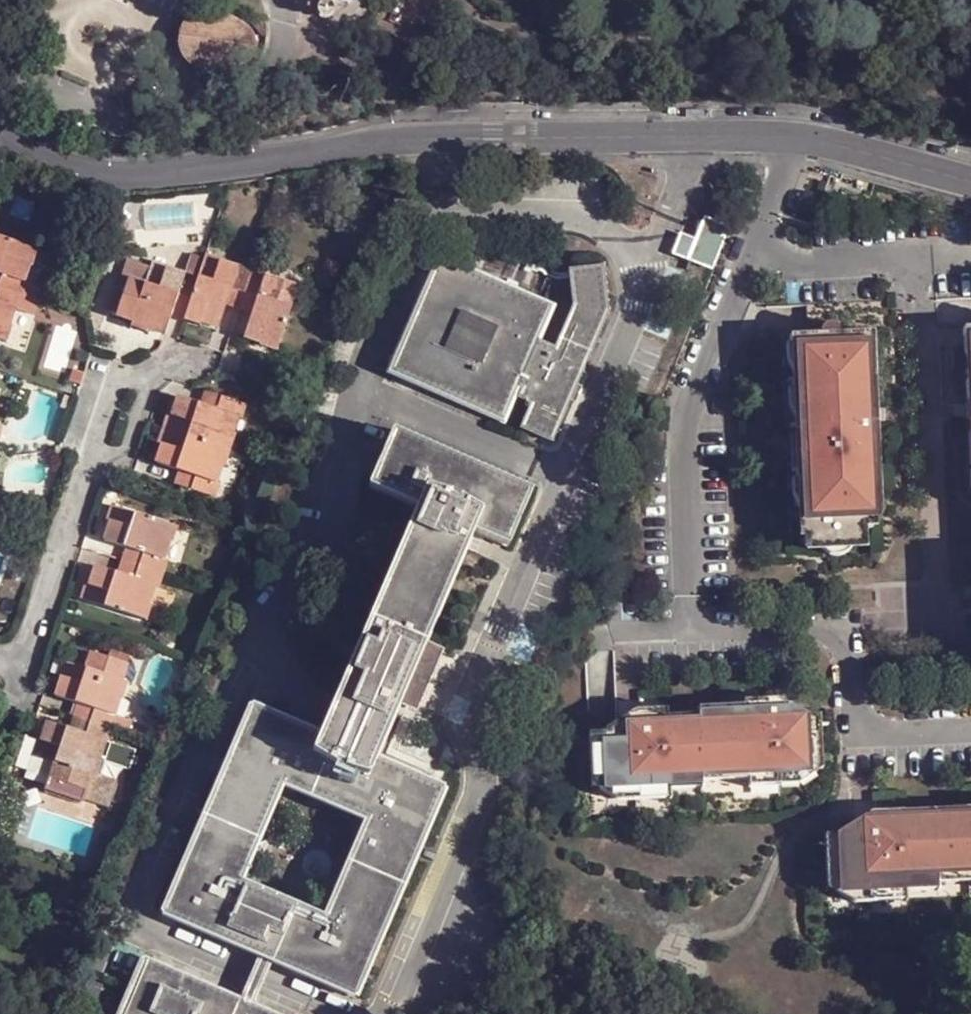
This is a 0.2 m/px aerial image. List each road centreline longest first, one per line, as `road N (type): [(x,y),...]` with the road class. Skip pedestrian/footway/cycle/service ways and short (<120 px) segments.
road 1 (residential): [(970,181),(804,139),(490,134),(114,177),(66,167),(0,125)]
road 2 (residential): [(183,348),(115,393),(28,657)]

